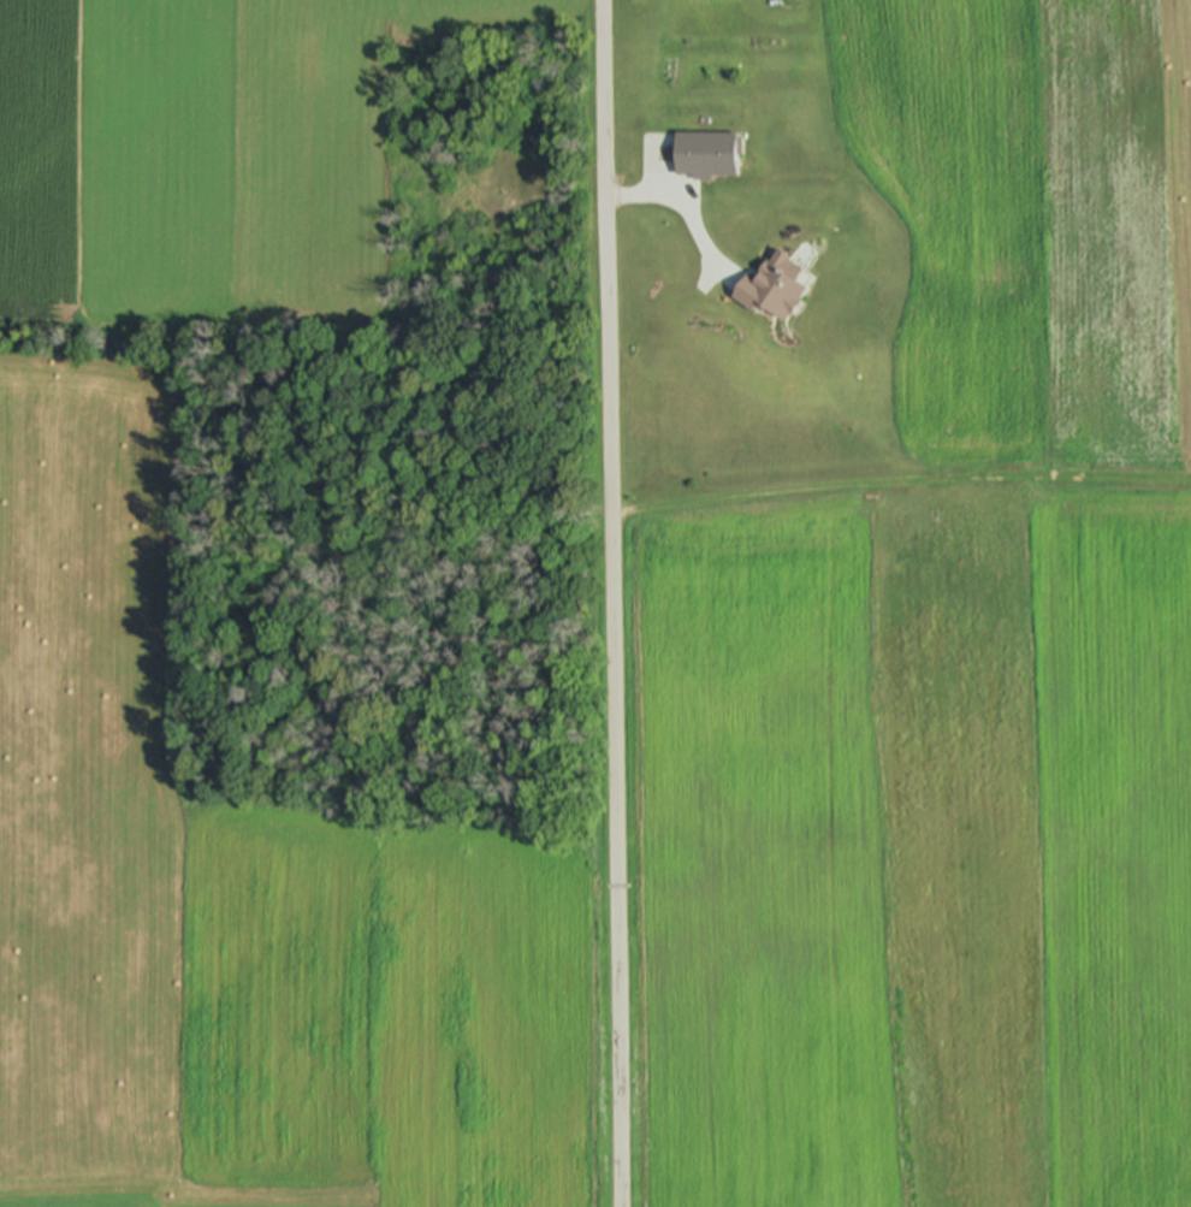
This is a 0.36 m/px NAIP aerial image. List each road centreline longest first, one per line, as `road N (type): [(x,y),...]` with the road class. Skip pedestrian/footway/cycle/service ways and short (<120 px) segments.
road 1 (residential): [(617,1206),(607,0)]

